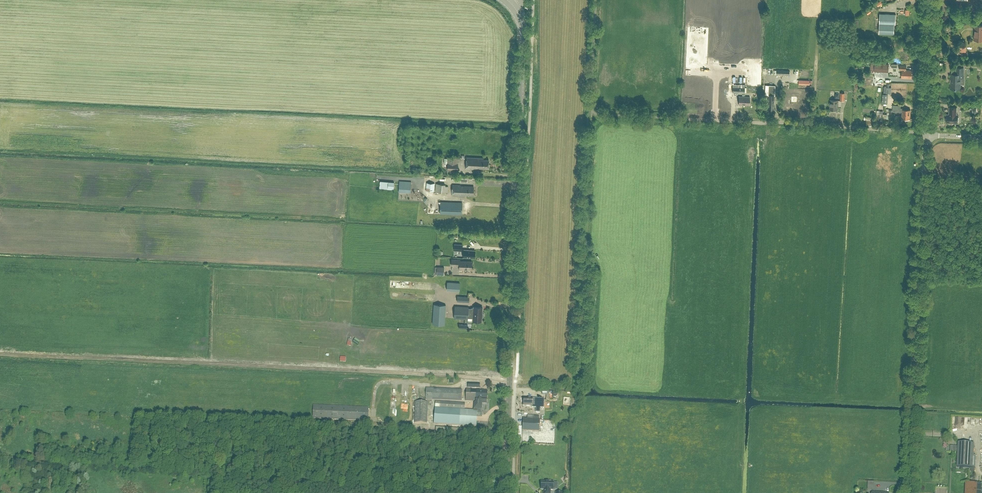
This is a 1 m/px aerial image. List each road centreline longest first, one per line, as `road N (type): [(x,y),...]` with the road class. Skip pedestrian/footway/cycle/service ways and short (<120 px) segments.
road 1 (secondary): [(506,492),(523,39),(512,4)]
road 2 (track): [(469,379),(0,355)]
road 3 (unclassified): [(909,492),(926,134)]
road 4 (unclassified): [(0,164),(291,177)]
road 5 (track): [(506,484),(221,474)]
road 6 (unclassified): [(926,134),(665,117)]
road 7 (unclassified): [(926,134),(932,0)]

